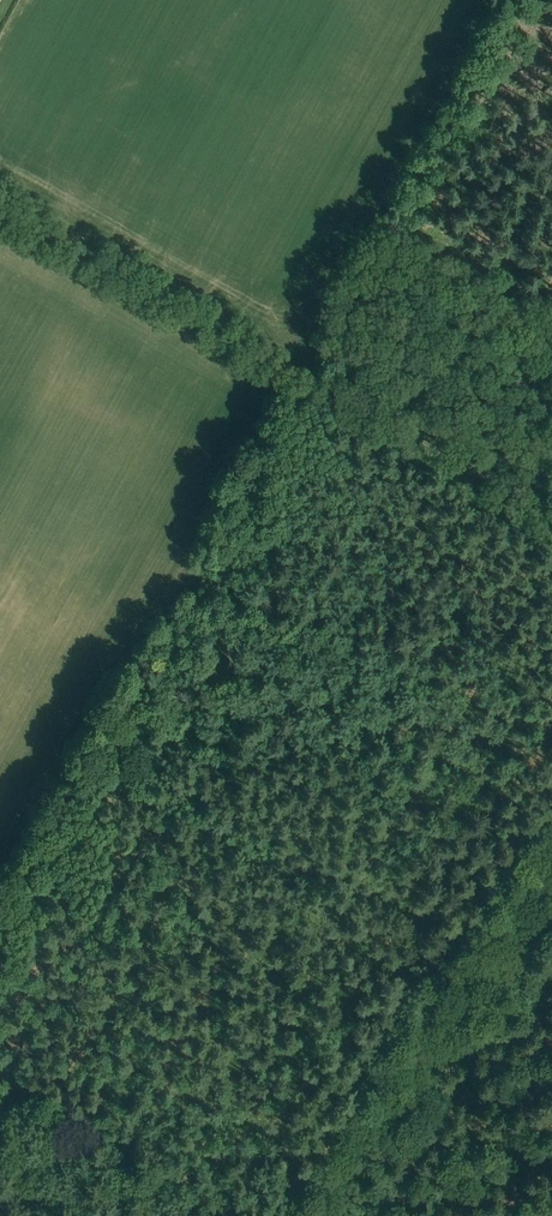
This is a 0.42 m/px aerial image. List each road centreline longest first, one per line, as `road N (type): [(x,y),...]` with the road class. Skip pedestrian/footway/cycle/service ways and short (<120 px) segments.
road 1 (track): [(0,203),(551,512)]
road 2 (track): [(331,1215),(551,869)]

